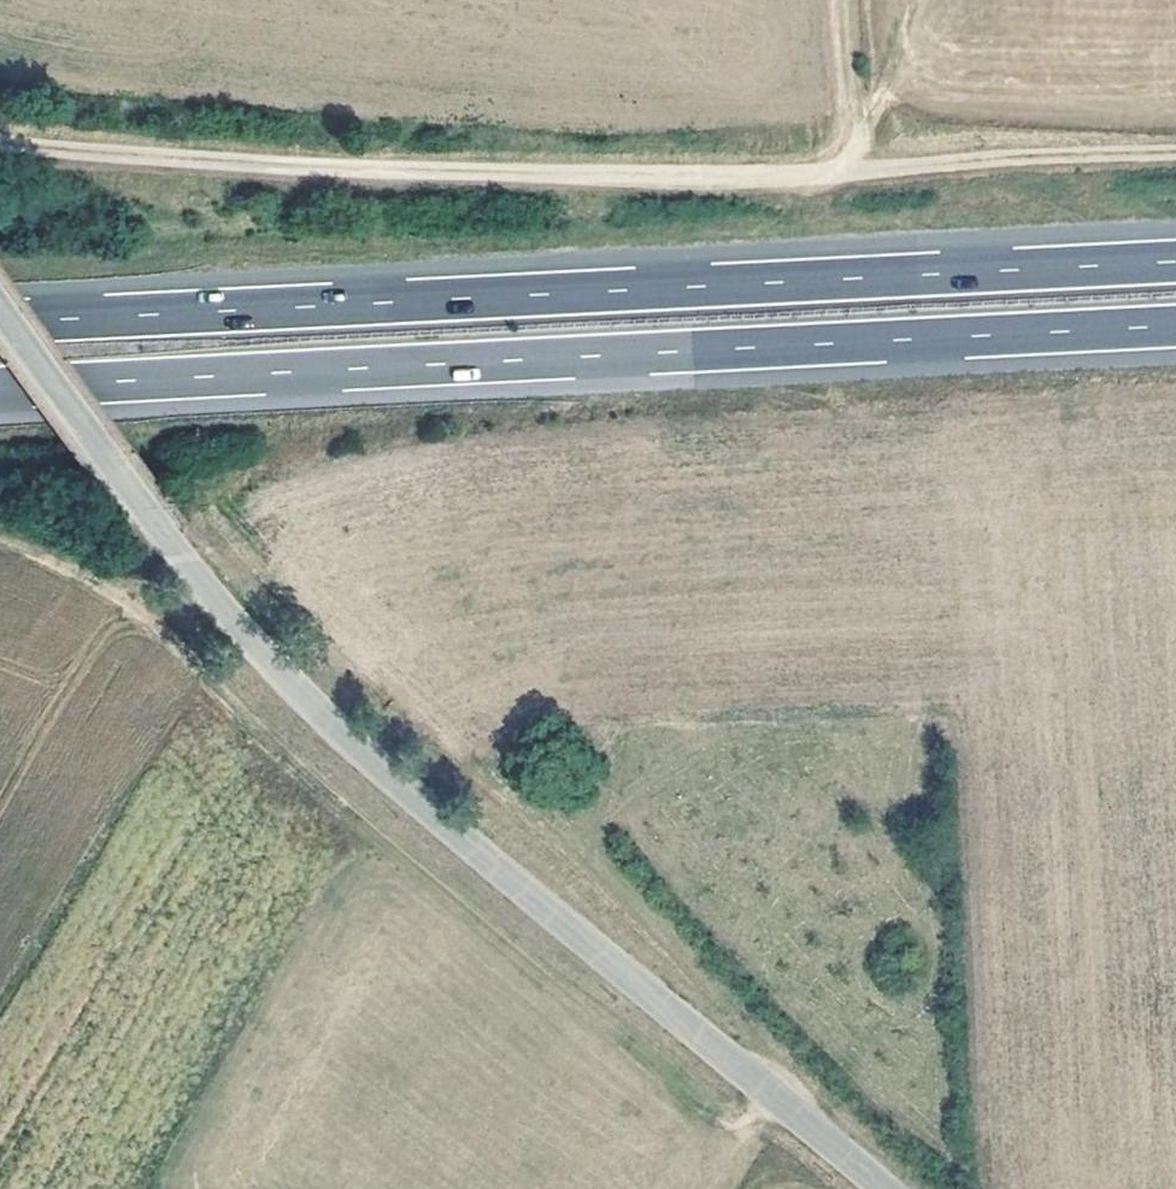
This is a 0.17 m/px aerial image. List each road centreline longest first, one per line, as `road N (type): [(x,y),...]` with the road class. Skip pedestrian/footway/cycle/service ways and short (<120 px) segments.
road 1 (unclassified): [(0,319),(152,532),(347,743),(878,1188)]
road 2 (motorway): [(0,396),(1175,334)]
road 3 (motorway): [(1175,268),(0,330)]
road 4 (track): [(0,139),(522,170),(1175,144)]
road 5 (track): [(779,1106),(749,1127),(712,1115),(348,822),(144,631),(55,566),(0,548)]

